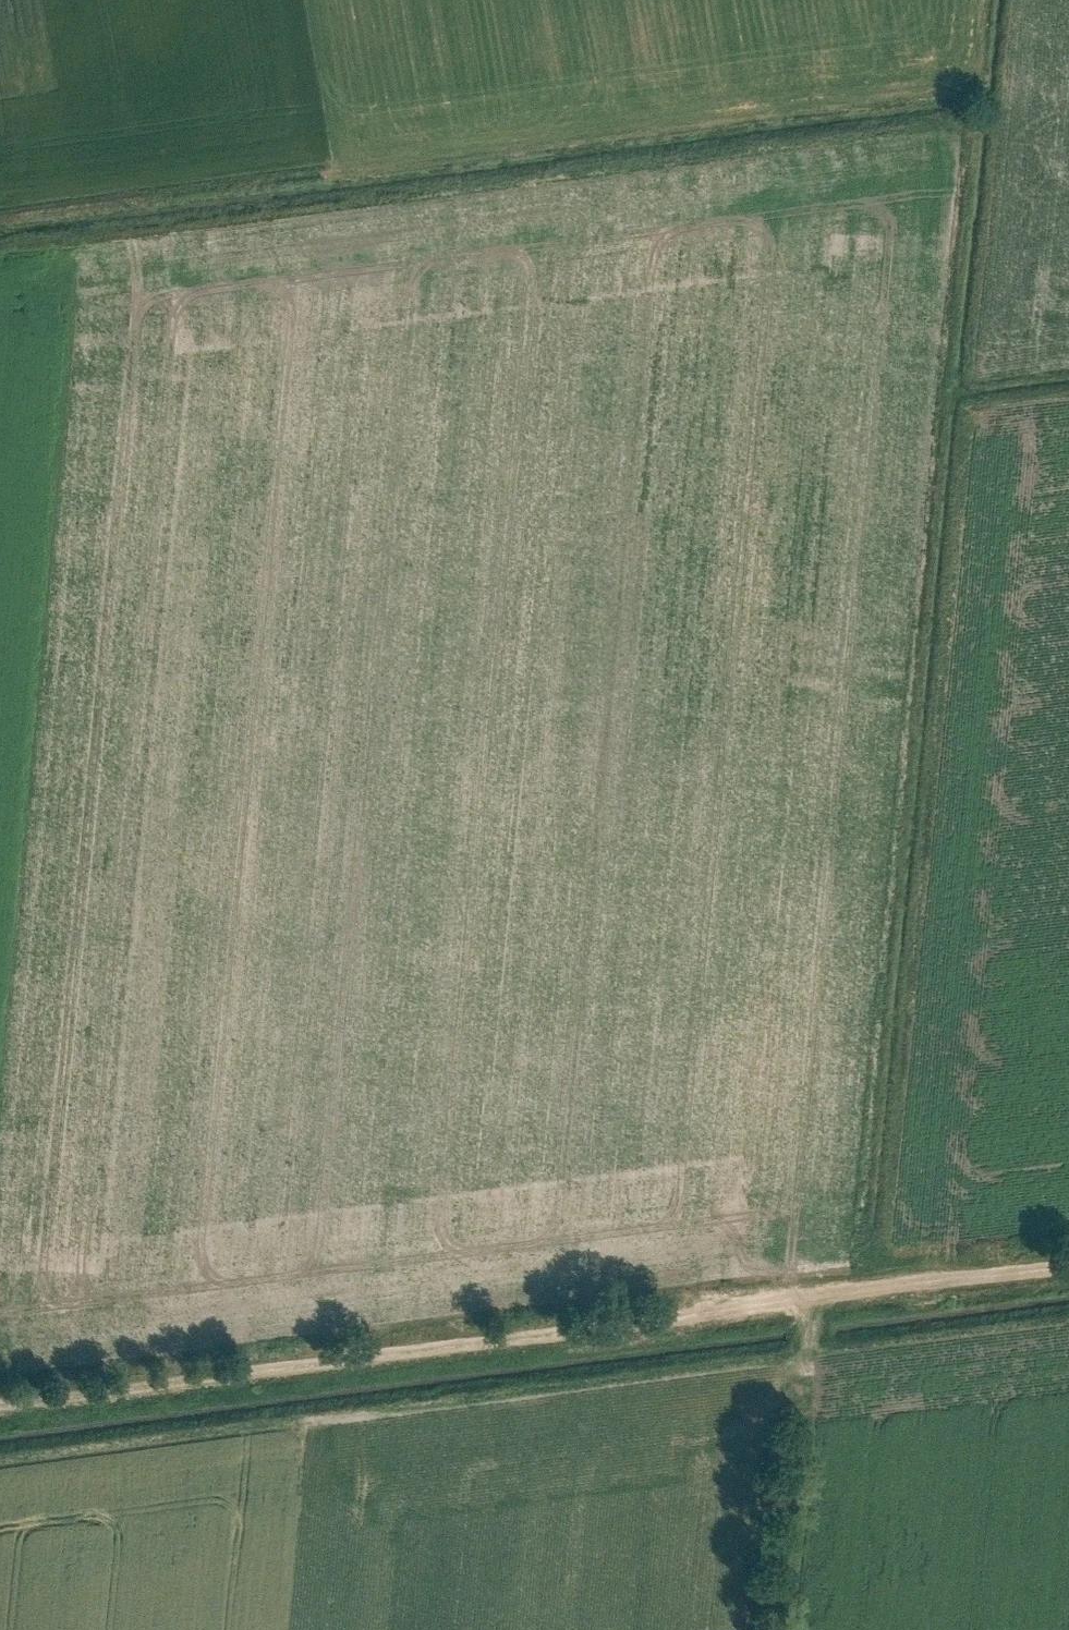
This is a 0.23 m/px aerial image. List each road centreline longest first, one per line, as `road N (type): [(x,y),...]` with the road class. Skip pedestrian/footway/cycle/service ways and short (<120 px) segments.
road 1 (track): [(1068,1262),(0,1404)]

